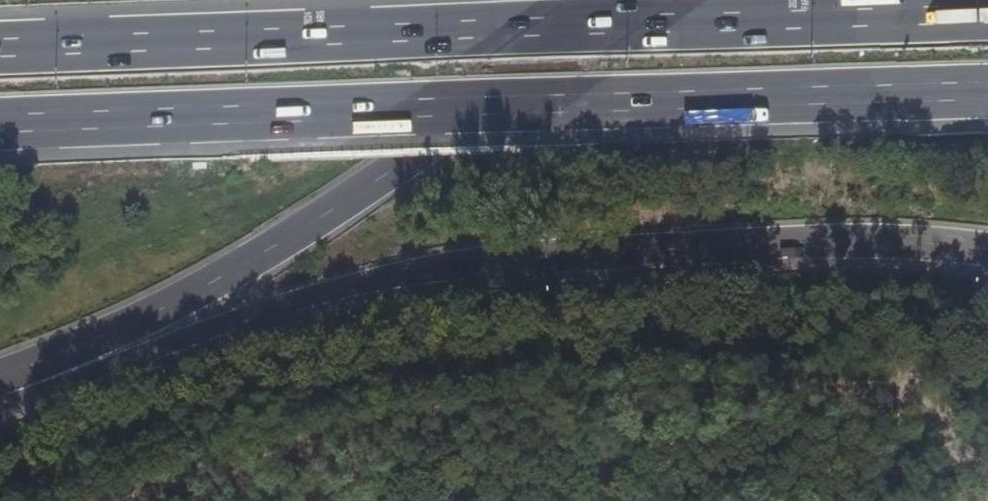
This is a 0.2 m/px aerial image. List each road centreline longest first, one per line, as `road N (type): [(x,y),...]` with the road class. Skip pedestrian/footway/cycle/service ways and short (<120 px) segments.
road 1 (primary): [(2,378),(97,365),(350,285),(473,261),(847,237),(987,247)]
road 2 (motorway): [(0,125),(987,89)]
road 3 (motorway): [(987,16),(0,48)]
road 4 (motorway): [(2,378),(229,272),(403,162),(626,0)]

